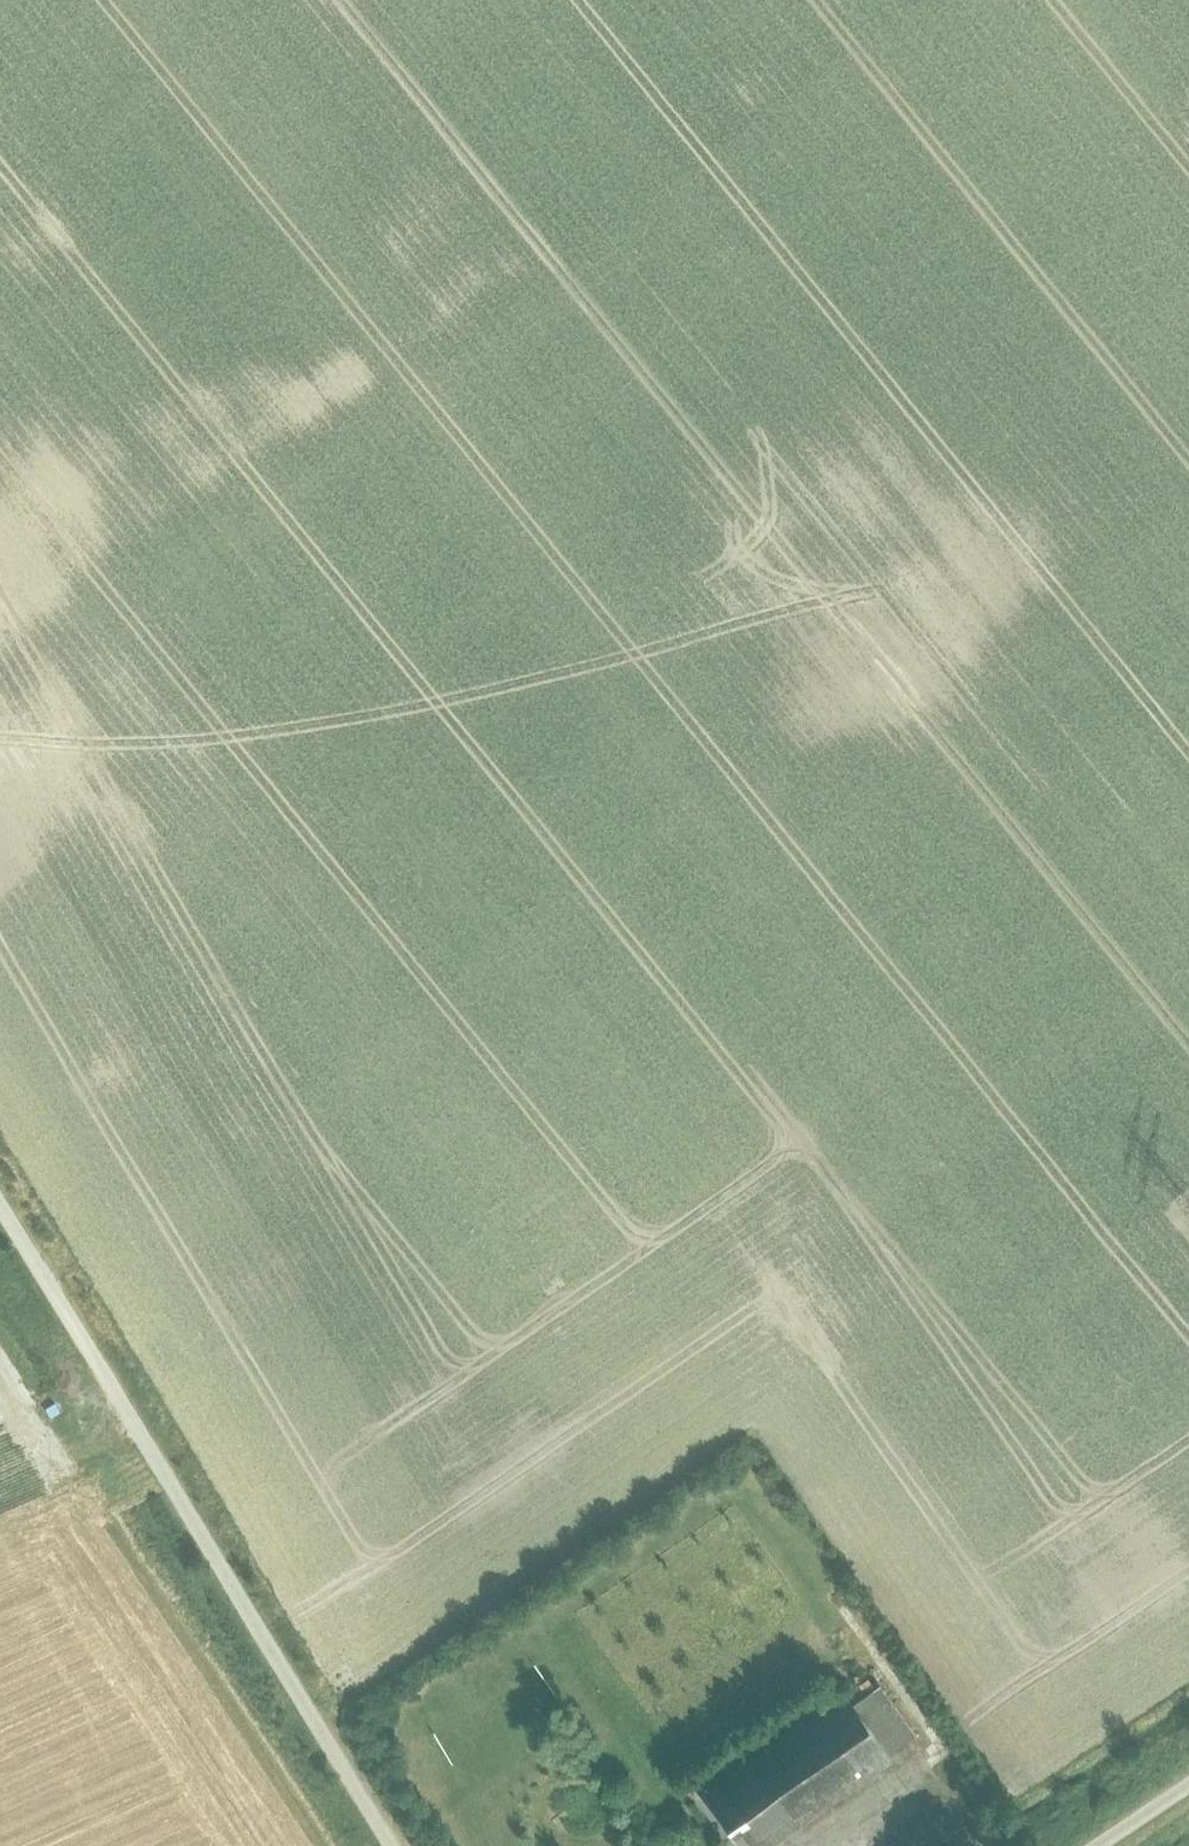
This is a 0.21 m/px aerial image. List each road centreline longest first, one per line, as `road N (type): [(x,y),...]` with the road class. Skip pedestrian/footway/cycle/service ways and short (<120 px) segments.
road 1 (unclassified): [(398,1845),(0,1203)]

